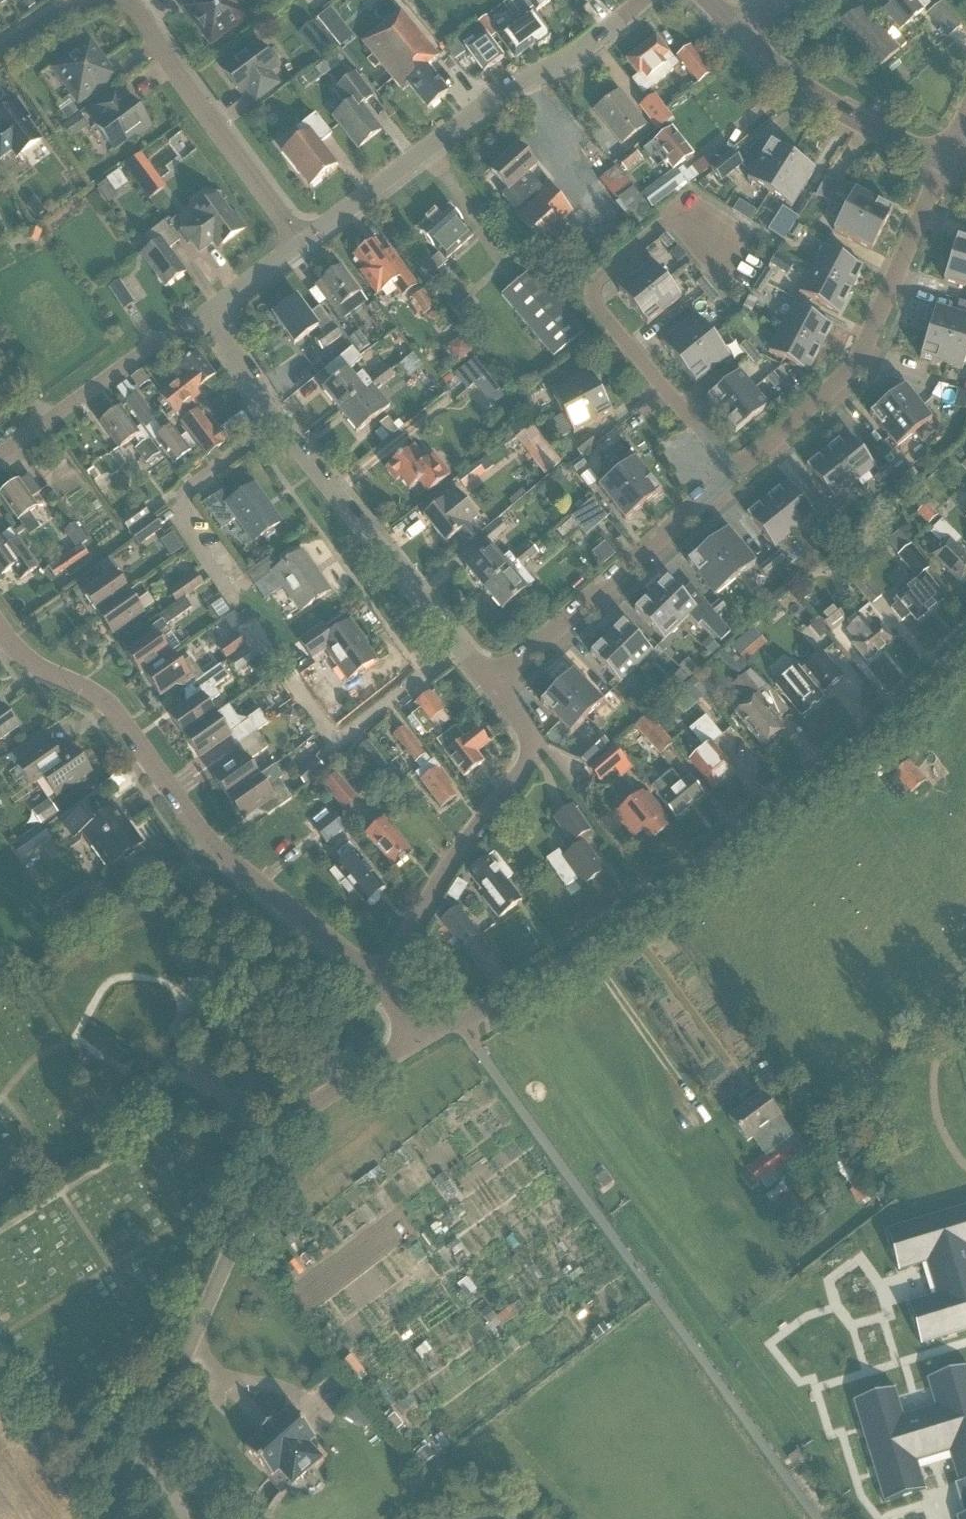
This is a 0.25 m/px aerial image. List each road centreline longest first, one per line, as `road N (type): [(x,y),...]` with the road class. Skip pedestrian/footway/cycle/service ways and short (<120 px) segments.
road 1 (unclassified): [(461,1023),(655,902),(965,651)]
road 2 (unclassified): [(818,1518),(461,1023)]
road 3 (unclassified): [(128,1518),(187,1354),(266,1192),(333,1092),(414,1043)]
road 4 (unclassified): [(378,981),(259,893),(181,805),(107,700),(45,672),(0,628)]
road 5 (residential): [(302,247),(509,89),(572,62),(641,0)]
road 6 (residential): [(741,472),(594,306),(591,290),(673,222),(733,266)]
road 7 (residential): [(741,472),(857,372),(947,161)]
road 8 (residential): [(378,981),(445,875),(525,772),(533,739),(496,685)]
road 9 (residential): [(496,685),(741,472)]
road 10 (residential): [(302,247),(125,0)]
road 11 (residential): [(463,647),(337,744),(258,631)]
road 12 (residential): [(463,647),(287,421)]
road 13 (residential): [(240,602),(181,510),(184,495),(287,421)]
road 14 (residential): [(0,457),(154,344),(207,318)]
road 15 (tertiary): [(947,161),(793,82),(738,33)]
road 16 (track): [(584,946),(697,1105)]
road 17 (residential): [(287,421),(207,318)]

